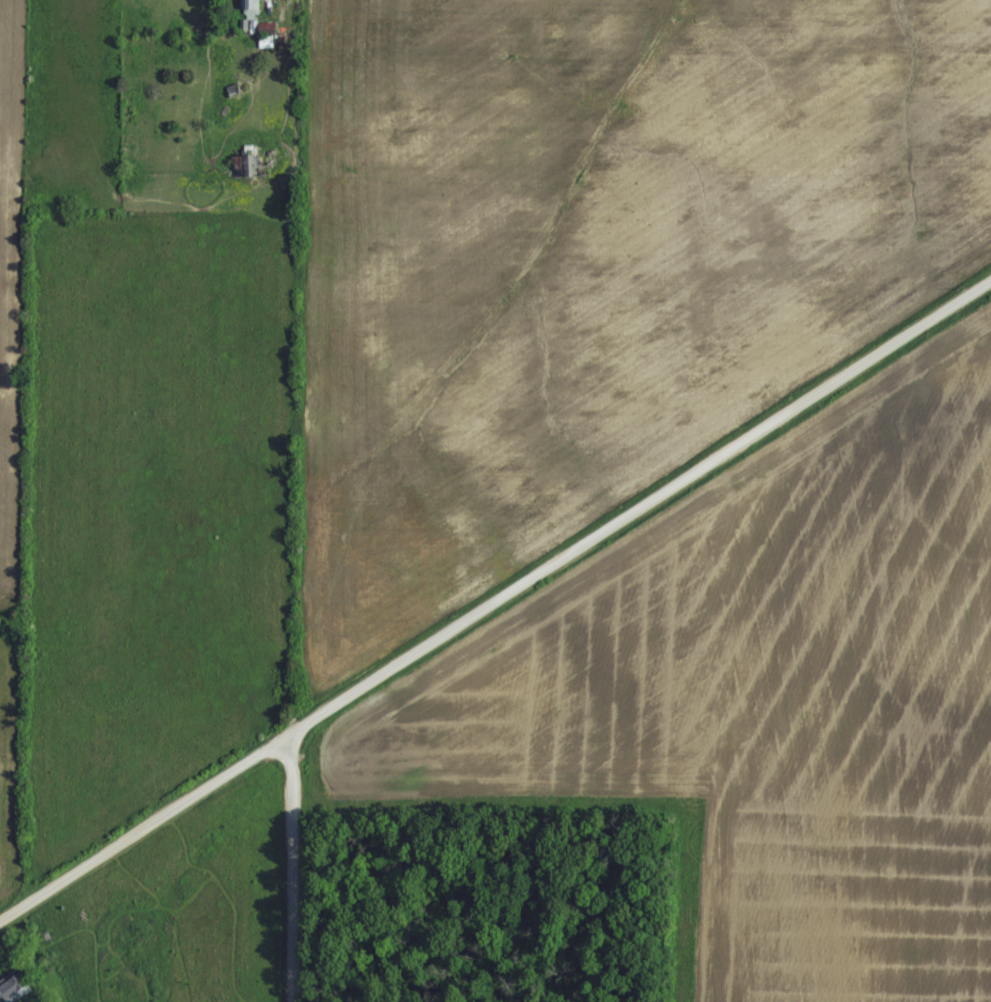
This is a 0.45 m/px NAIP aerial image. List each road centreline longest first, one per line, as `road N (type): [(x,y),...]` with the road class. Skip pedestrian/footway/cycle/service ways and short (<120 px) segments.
road 1 (residential): [(0,904),(180,784),(288,730),(990,271)]
road 2 (residential): [(285,1001),(288,730)]

